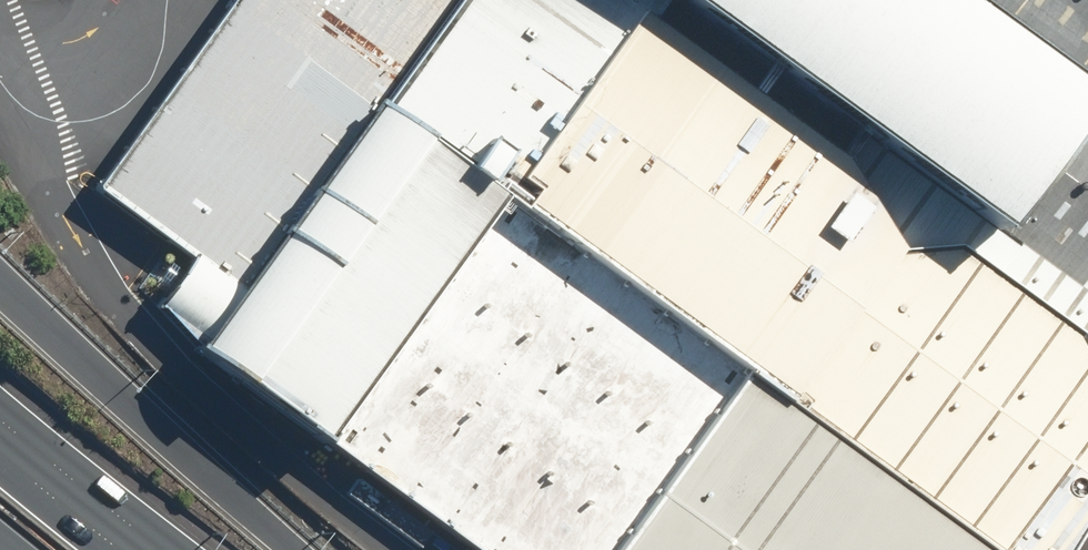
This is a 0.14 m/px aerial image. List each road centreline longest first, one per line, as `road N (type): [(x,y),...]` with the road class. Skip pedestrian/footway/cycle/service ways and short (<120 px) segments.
road 1 (motorway): [(0,283),(295,549)]
road 2 (motorway): [(0,450),(122,549)]

